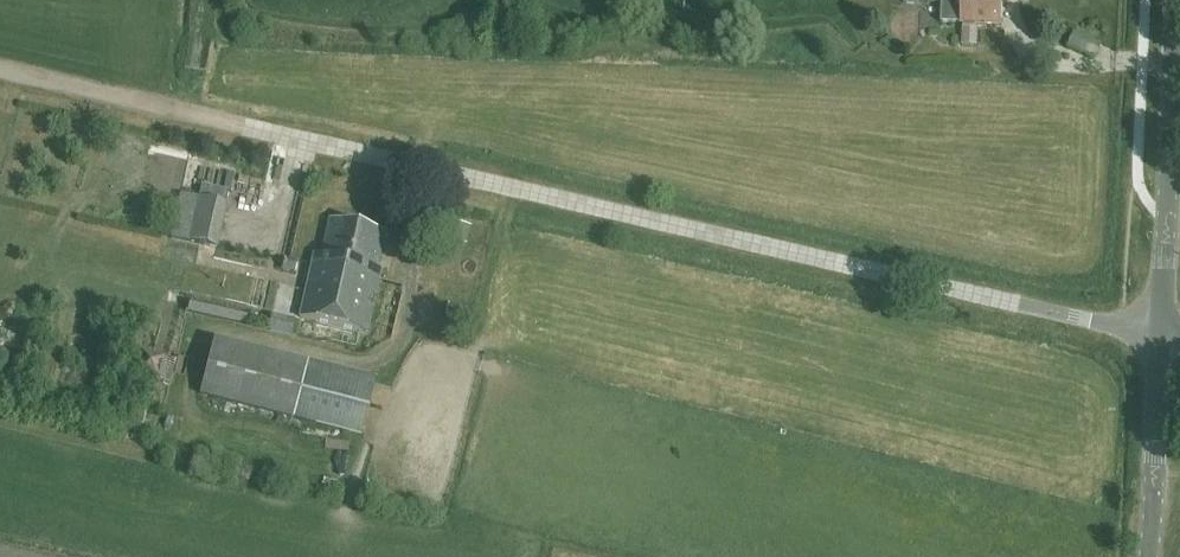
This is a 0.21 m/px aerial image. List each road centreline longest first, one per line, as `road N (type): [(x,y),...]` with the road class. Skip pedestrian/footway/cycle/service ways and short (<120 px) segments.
road 1 (unclassified): [(1159,336),(242,125)]
road 2 (tertiary): [(1159,336),(1177,0)]
road 3 (track): [(242,125),(0,69)]
road 4 (tertiary): [(1149,556),(1159,336)]

